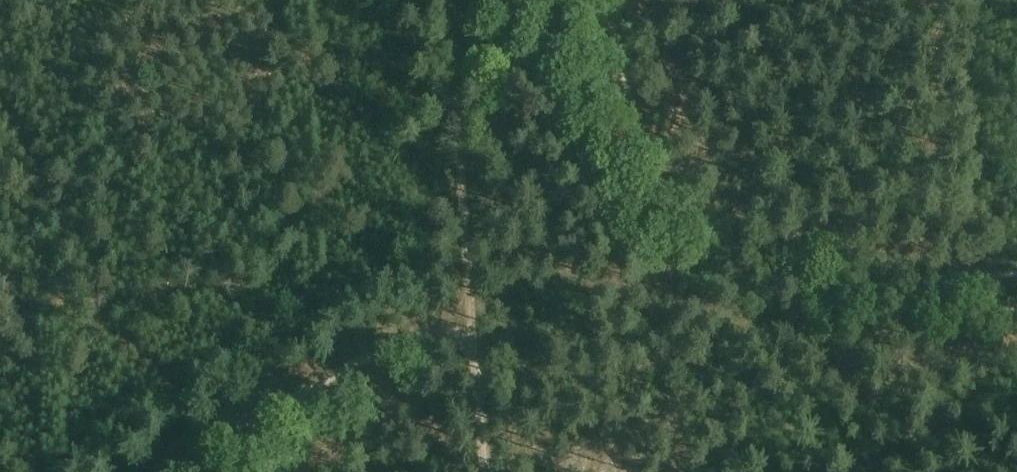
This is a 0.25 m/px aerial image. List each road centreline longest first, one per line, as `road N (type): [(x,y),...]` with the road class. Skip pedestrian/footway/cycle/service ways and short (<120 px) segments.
road 1 (track): [(622,0),(631,68),(653,139),(777,269),(862,295),(1016,275)]
road 2 (track): [(456,0),(489,471)]

